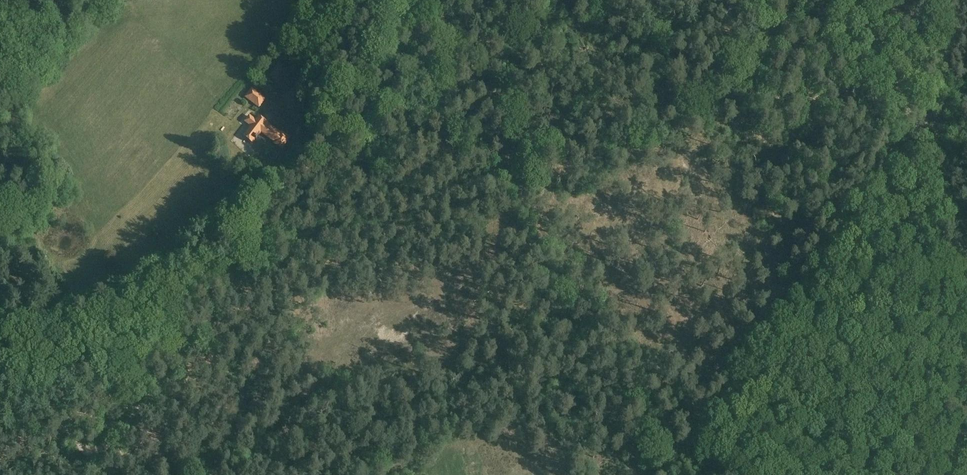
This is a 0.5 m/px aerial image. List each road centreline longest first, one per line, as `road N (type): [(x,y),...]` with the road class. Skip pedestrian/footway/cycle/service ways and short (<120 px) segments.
road 1 (track): [(433,0),(420,17),(406,72),(84,474)]
road 2 (track): [(917,126),(966,260)]
road 3 (track): [(93,456),(0,348)]
road 4 (track): [(876,0),(917,126)]

